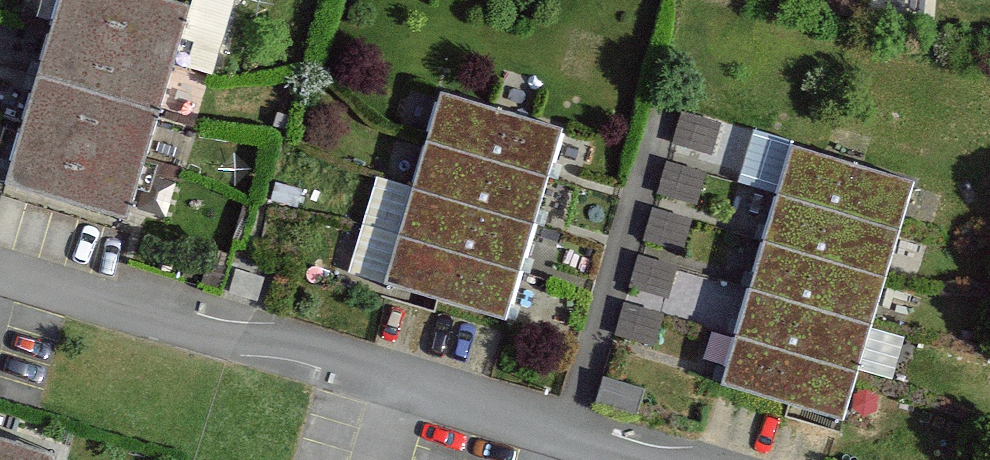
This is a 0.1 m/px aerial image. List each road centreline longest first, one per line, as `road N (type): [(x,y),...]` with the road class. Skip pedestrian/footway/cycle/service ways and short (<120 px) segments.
road 1 (residential): [(648,459),(0,267)]

